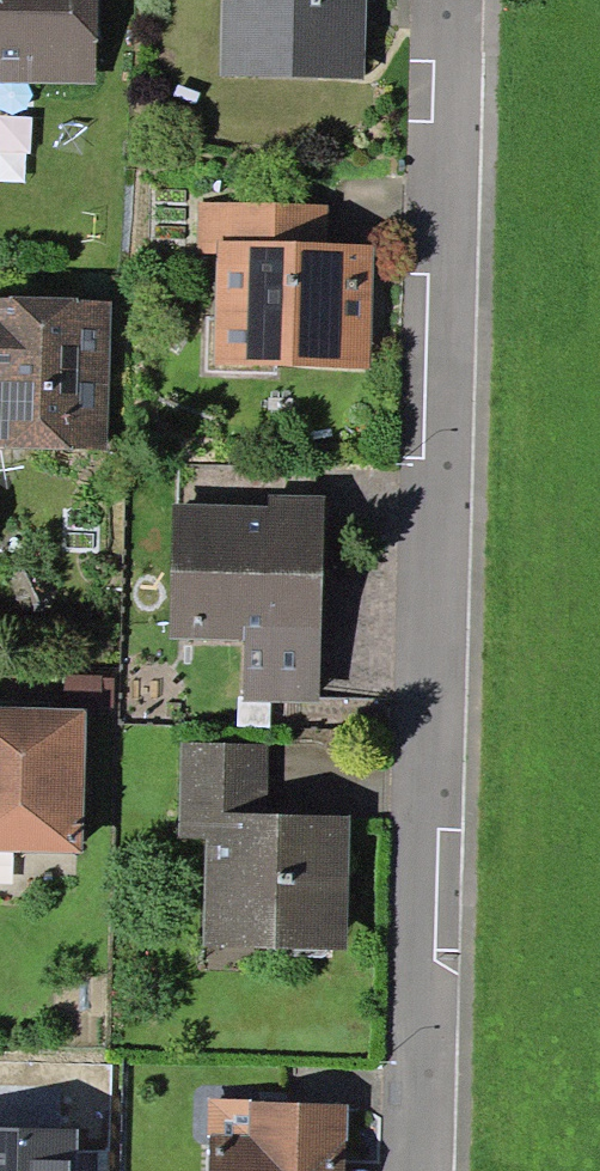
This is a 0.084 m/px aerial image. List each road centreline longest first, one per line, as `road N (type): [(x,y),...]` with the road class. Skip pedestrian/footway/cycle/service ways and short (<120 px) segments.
road 1 (residential): [(449,0),(418,1170)]

